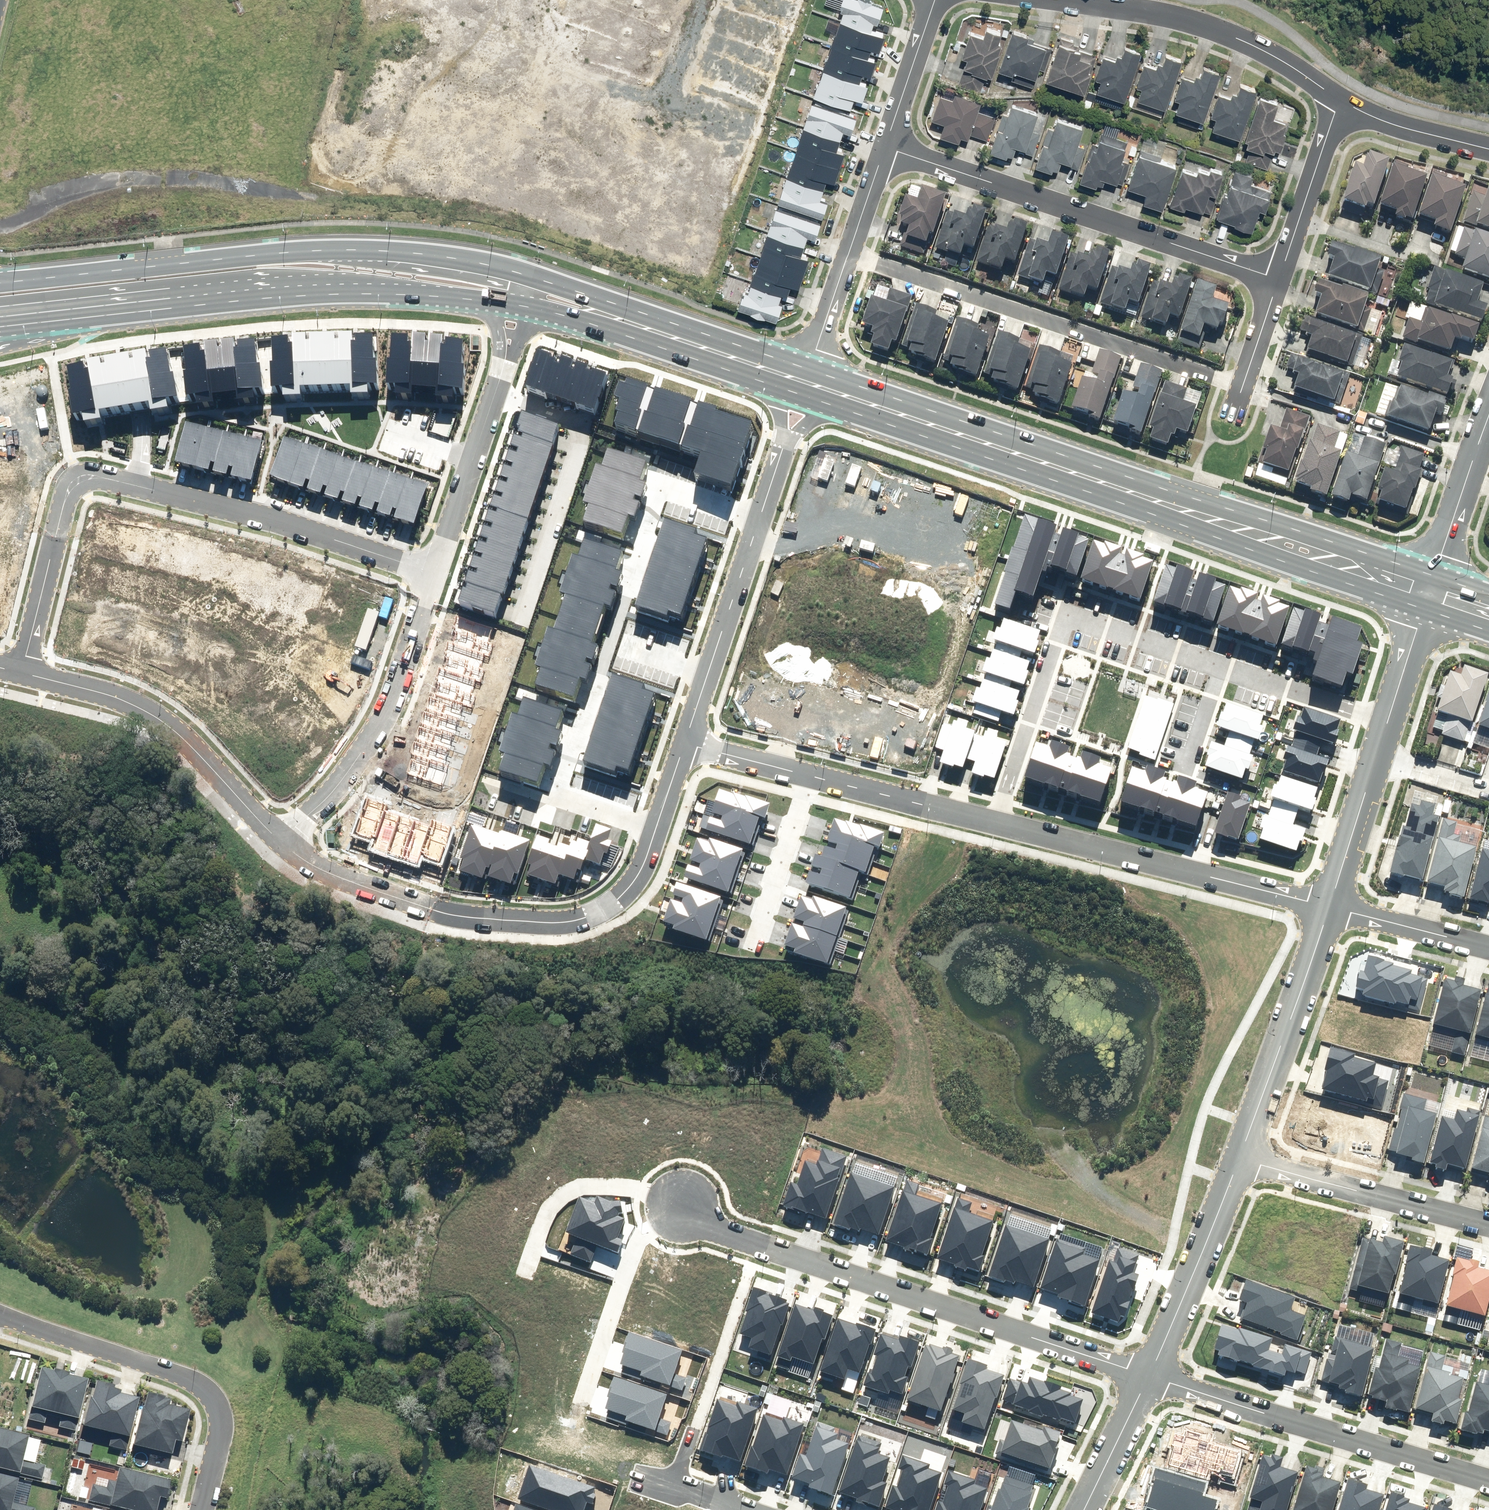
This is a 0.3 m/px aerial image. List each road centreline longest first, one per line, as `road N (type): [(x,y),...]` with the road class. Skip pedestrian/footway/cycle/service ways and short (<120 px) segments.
road 1 (secondary): [(1429,590),(806,380)]
road 2 (residential): [(435,570),(82,476),(68,492),(22,666)]
road 3 (residential): [(995,822),(1066,613),(1388,719)]
road 4 (secondary): [(6,284),(349,248),(527,274)]
road 5 (residential): [(1135,1371),(681,1209)]
road 6 (secondary): [(517,305),(330,284),(74,309)]
road 7 (residential): [(761,516),(659,484),(560,795)]
road 8 (residential): [(657,828),(635,877),(615,897),(581,917),(555,920),(459,914),(360,882),(284,844)]
road 9 (residential): [(847,254),(1245,383)]
road 10 (residential): [(884,147),(1278,279)]
road 11 (residential): [(1488,1481),(1135,1371)]
road 12 (residential): [(0,1297),(193,1362),(213,1385),(221,1417),(199,1509)]
road 13 (residential): [(1335,903),(995,822)]
road 14 (residential): [(284,844),(166,725),(22,666)]
road 15 (residential): [(435,570),(367,738),(284,844)]
road 16 (unknown): [(778,763),(840,558),(755,533)]
road 17 (residential): [(1336,101),(1205,25),(1060,0)]
road 18 (residential): [(517,305),(435,570)]
road 19 (residential): [(1242,1162),(1335,903)]
road 20 (residential): [(398,132),(539,154),(652,193)]
road 21 (residential): [(1488,1227),(1242,1162)]
road 22 (residential): [(761,516),(687,739)]
road 23 (residential): [(1135,1371),(1242,1162)]
road 24 (residential): [(681,1209),(649,1223),(640,1235),(586,1395)]
road 25 (secondary): [(806,380),(599,310)]
road 26 (residential): [(681,1209),(637,1182),(575,1184),(552,1203),(531,1264)]
road 27 (residential): [(717,0),(652,193)]
road 28 (residential): [(995,822),(809,771)]
road 29 (residential): [(1278,279),(1336,101)]
road 30 (tertiary): [(1488,420),(1429,590)]
road 31 (residential): [(809,771),(759,938)]
road 32 (residential): [(1488,144),(1397,125),(1336,101)]
road 33 (residential): [(1488,944),(1335,903)]
road 34 (residential): [(935,0),(884,147)]
road 35 (residential): [(1069,1509),(1135,1371)]
road 36 (residential): [(1335,903),(1375,759)]
road 37 (residential): [(806,380),(761,516)]
road 38 (residential): [(430,0),(398,132)]
road 39 (residential): [(1388,719),(1429,590)]
road 40 (residential): [(847,254),(806,380)]
road 41 (residential): [(809,771),(687,739)]

